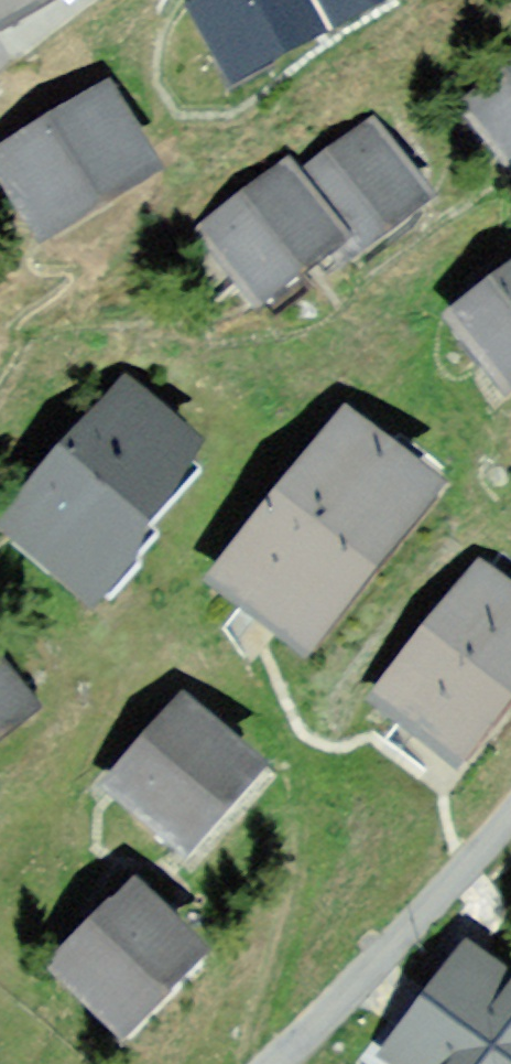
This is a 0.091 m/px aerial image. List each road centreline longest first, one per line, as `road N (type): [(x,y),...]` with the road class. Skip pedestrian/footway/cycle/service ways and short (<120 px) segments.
road 1 (residential): [(510,807),(272,1063)]

